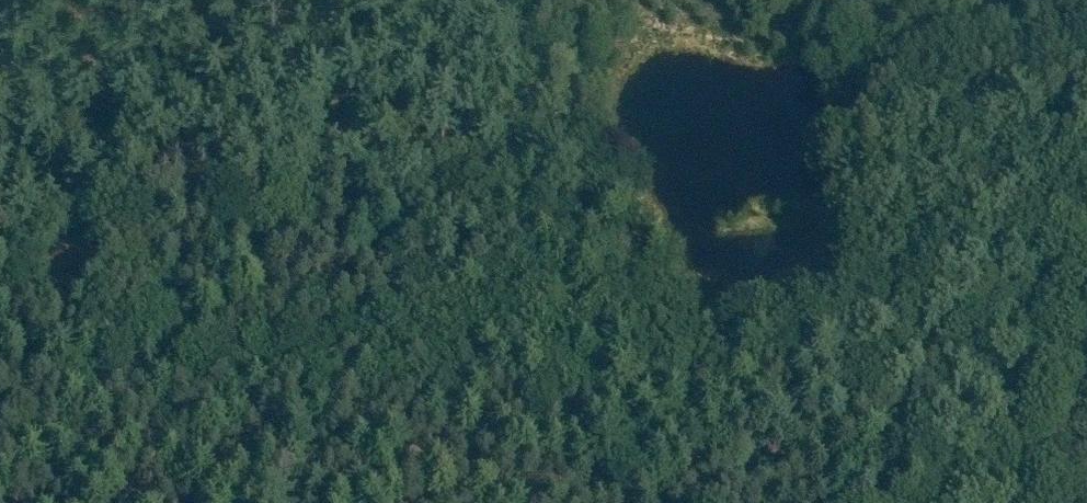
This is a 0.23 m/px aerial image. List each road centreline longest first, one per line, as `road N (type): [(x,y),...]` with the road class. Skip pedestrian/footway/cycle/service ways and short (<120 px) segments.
road 1 (unclassified): [(1060,502),(1086,325)]

